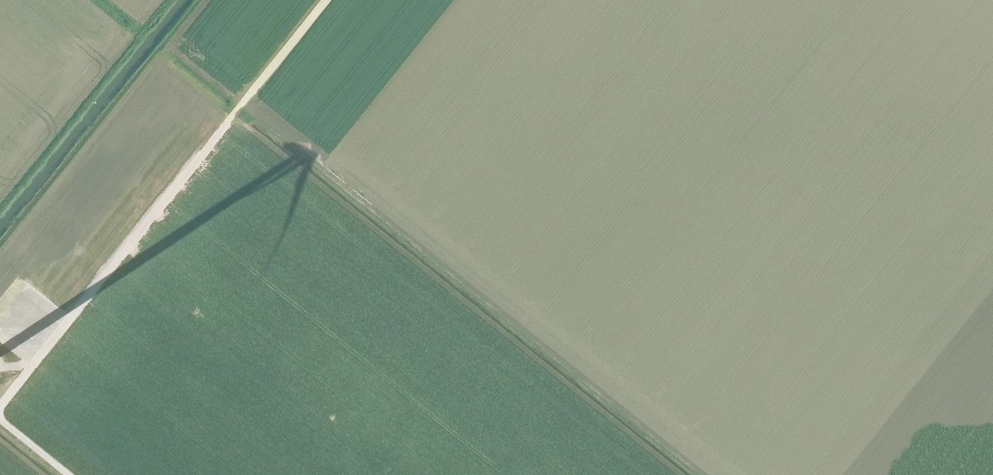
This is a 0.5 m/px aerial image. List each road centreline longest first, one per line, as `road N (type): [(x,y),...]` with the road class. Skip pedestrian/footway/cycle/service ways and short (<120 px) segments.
road 1 (track): [(325,0),(0,406)]

